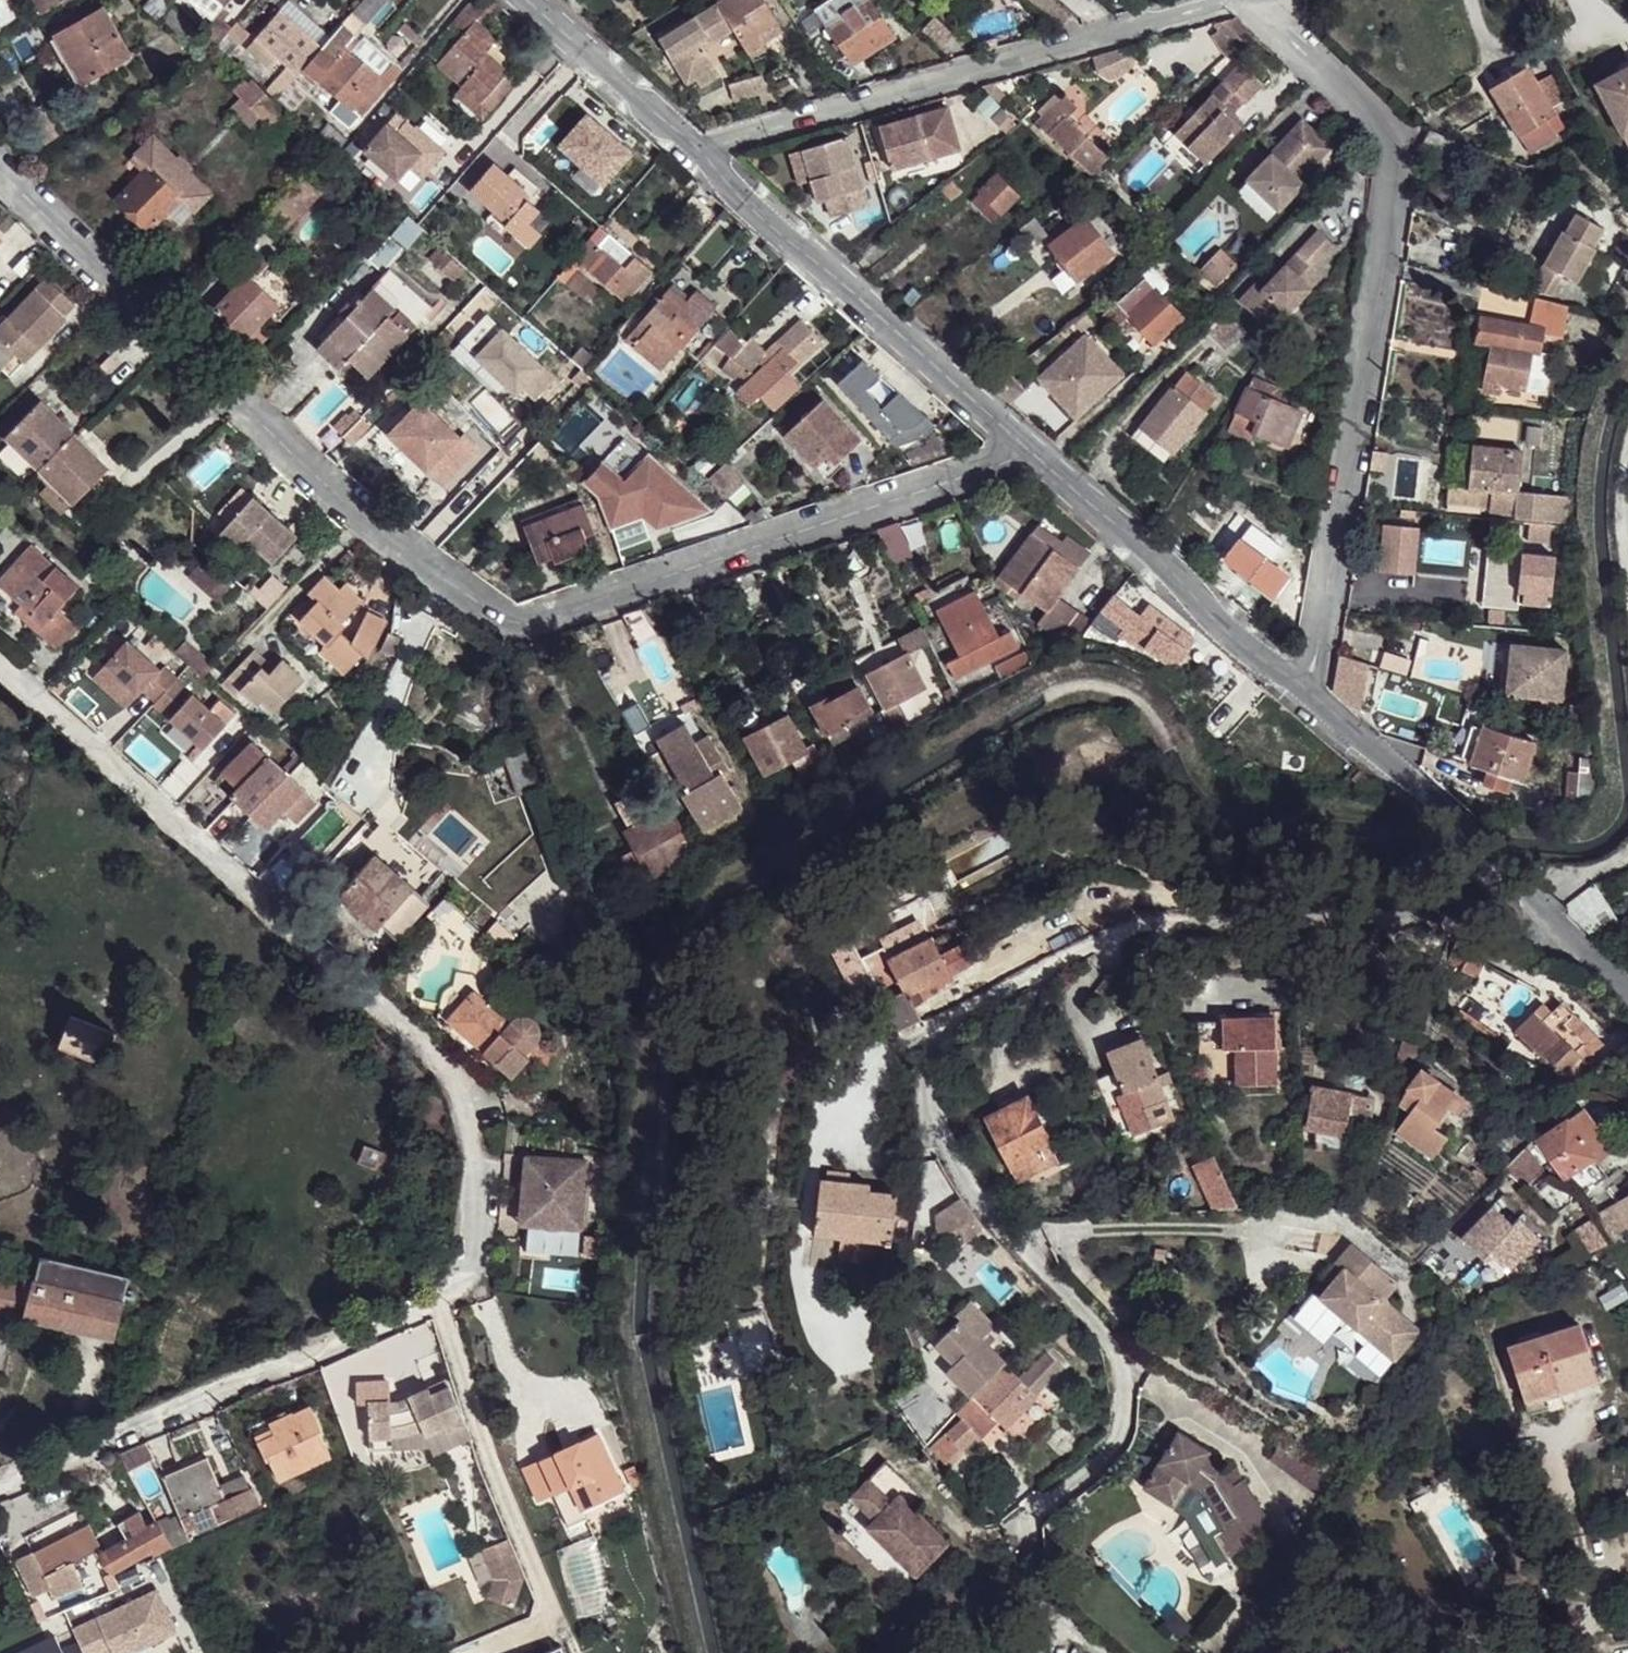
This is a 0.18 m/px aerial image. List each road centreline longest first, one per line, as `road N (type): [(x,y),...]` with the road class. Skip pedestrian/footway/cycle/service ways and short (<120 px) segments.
road 1 (residential): [(1028,452),(527,620),(498,616),(265,435),(0,176)]
road 2 (residential): [(1526,892),(1418,915),(1250,921),(1118,938),(965,1018),(930,1069),(935,1126),(976,1195),(1105,1329),(1124,1386),(1118,1442),(1027,1523)]
road 3 (residential): [(1306,696),(1396,166),(1382,120),(1258,0)]
road 4 (residential): [(1237,0),(700,162)]
road 5 (residential): [(700,162),(1028,452)]
road 6 (residential): [(1028,452),(1306,696)]
road 7 (residential): [(1306,696),(1526,892)]
road 8 (residential): [(523,0),(700,162)]
road 9 (residential): [(1526,892),(1627,989)]

